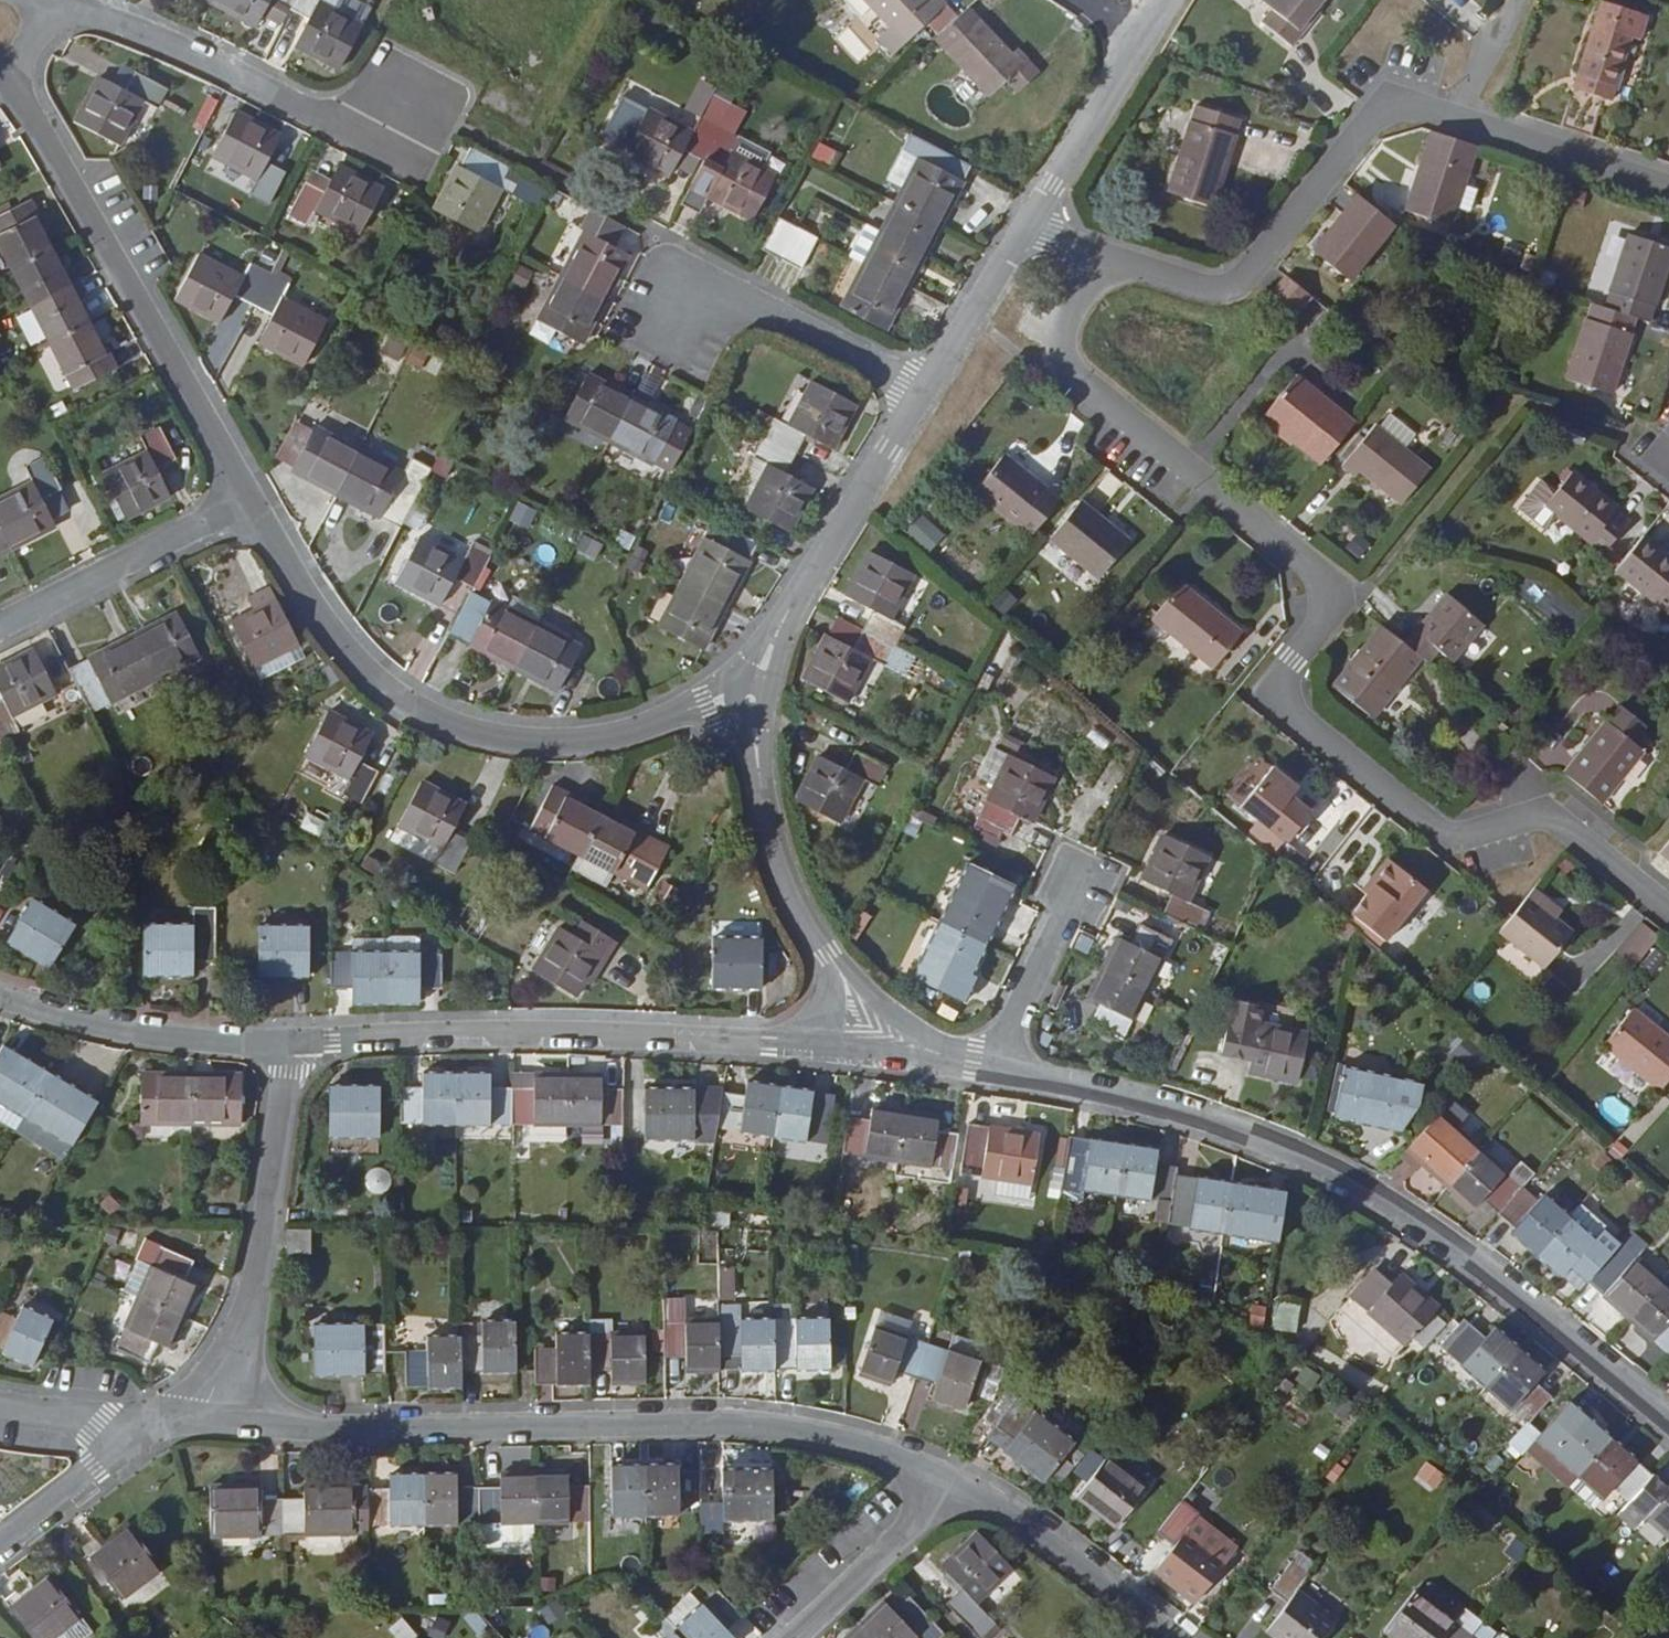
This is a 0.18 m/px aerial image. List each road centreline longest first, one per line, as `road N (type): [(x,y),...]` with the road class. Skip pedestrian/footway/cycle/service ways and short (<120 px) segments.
road 1 (residential): [(1668,908),(1548,813),(1480,838),(1444,836),(1267,695),(1340,598),(1067,369),(1060,343),(1100,258)]
road 2 (residential): [(1668,1421),(1444,1237),(1320,1165),(1190,1113),(991,1061)]
road 3 (residential): [(941,1474),(843,1440),(745,1423),(322,1424),(206,1417)]
road 4 (residential): [(1100,258),(1221,290),(1242,280),(1377,115),(1411,106),(1668,190)]
road 5 (residential): [(751,699),(594,741),(527,740),(456,723),(392,688),(337,633),(258,507)]
road 6 (residential): [(808,1046),(503,1031),(289,1041)]
road 7 (residential): [(258,507),(18,90)]
road 8 (residential): [(414,101),(386,148),(159,39),(62,4)]
road 9 (residential): [(289,1041),(260,1281),(206,1417)]
road 10 (residential): [(921,396),(786,614),(751,699)]
road 11 (residential): [(673,322),(699,277),(921,396)]
road 12 (residential): [(289,1041),(148,1034),(0,993)]
road 13 (residential): [(1181,1637),(1029,1520),(941,1474)]
road 14 (residential): [(0,630),(258,507)]
road 15 (residential): [(751,699),(777,850),(800,908),(834,961)]
road 16 (residential): [(941,1474),(909,1530),(796,1637)]
road 17 (residential): [(1133,37),(1029,223)]
road 18 (residential): [(991,1061),(1002,1010),(1068,873)]
road 19 (residential): [(1029,223),(921,396)]
road 20 (residential): [(134,1440),(0,1542)]
road 21 (residential): [(949,1055),(874,1004),(834,961)]
road 22 (residential): [(949,1055),(808,1046)]
road 23 (residential): [(134,1440),(95,1423),(0,1409)]

